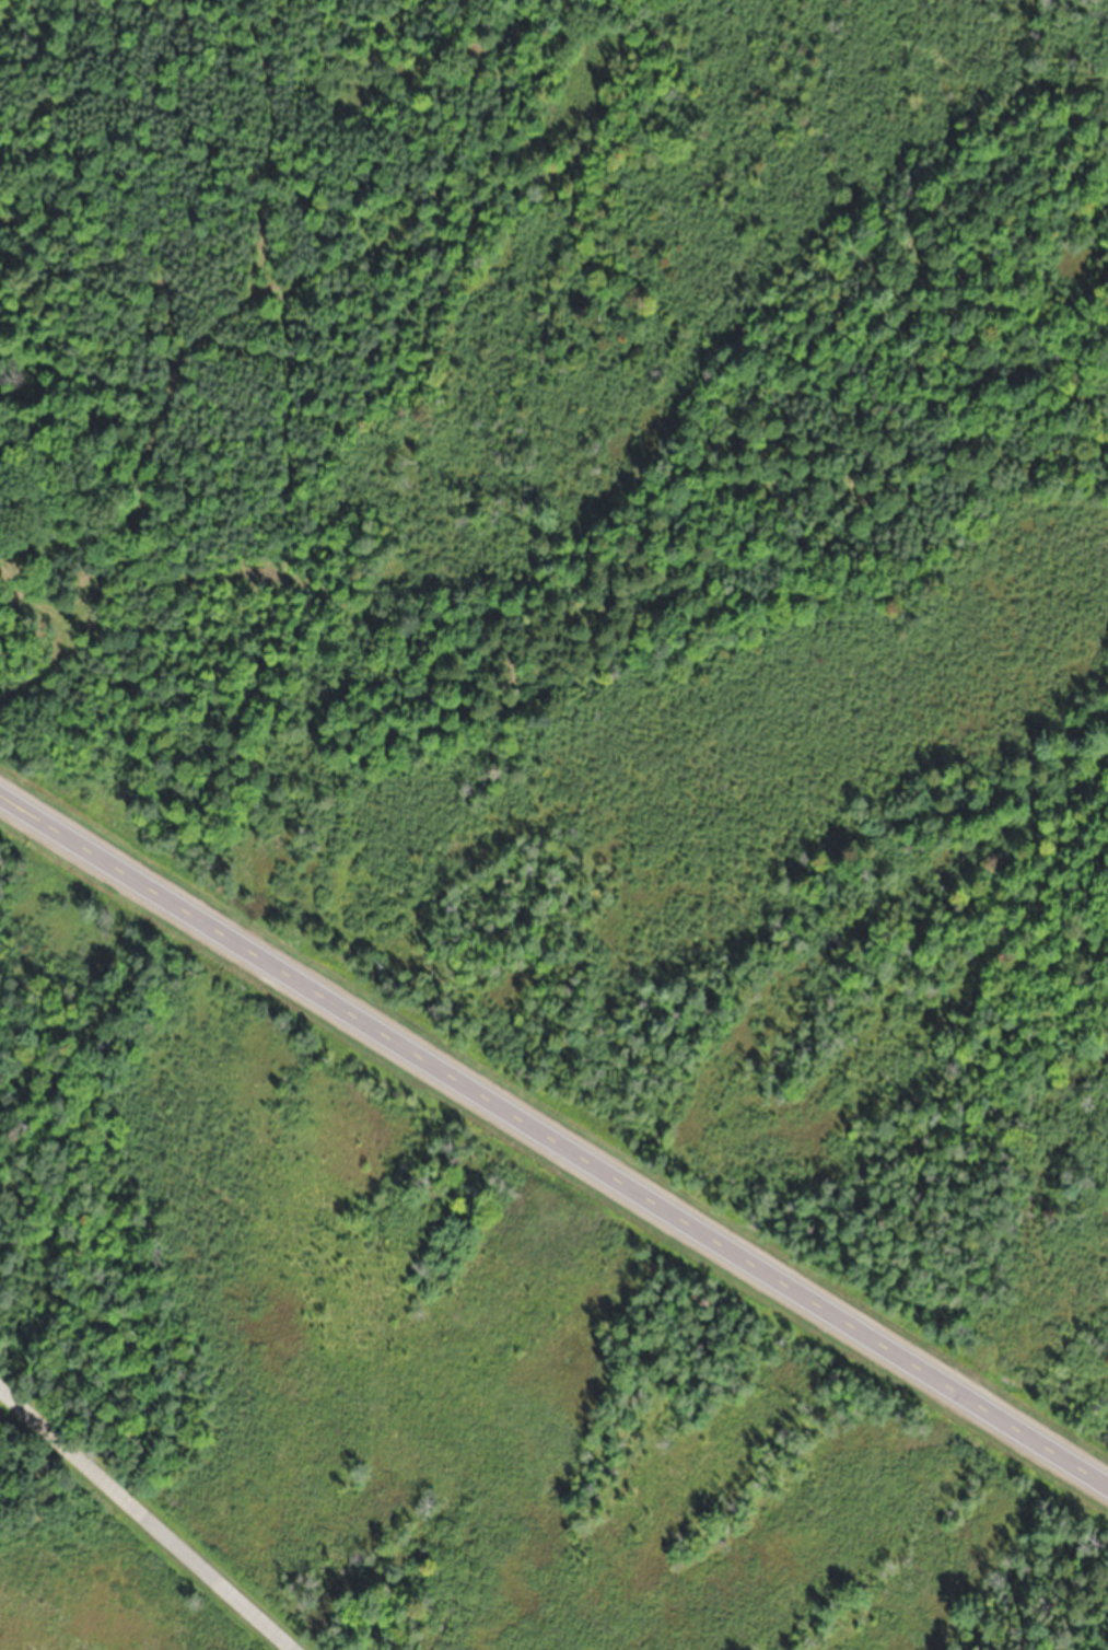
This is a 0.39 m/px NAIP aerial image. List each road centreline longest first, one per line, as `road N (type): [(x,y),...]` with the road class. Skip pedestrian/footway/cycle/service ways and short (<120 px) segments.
road 1 (secondary): [(0,790),(1107,1488)]
road 2 (residential): [(298,1649),(0,1386)]

